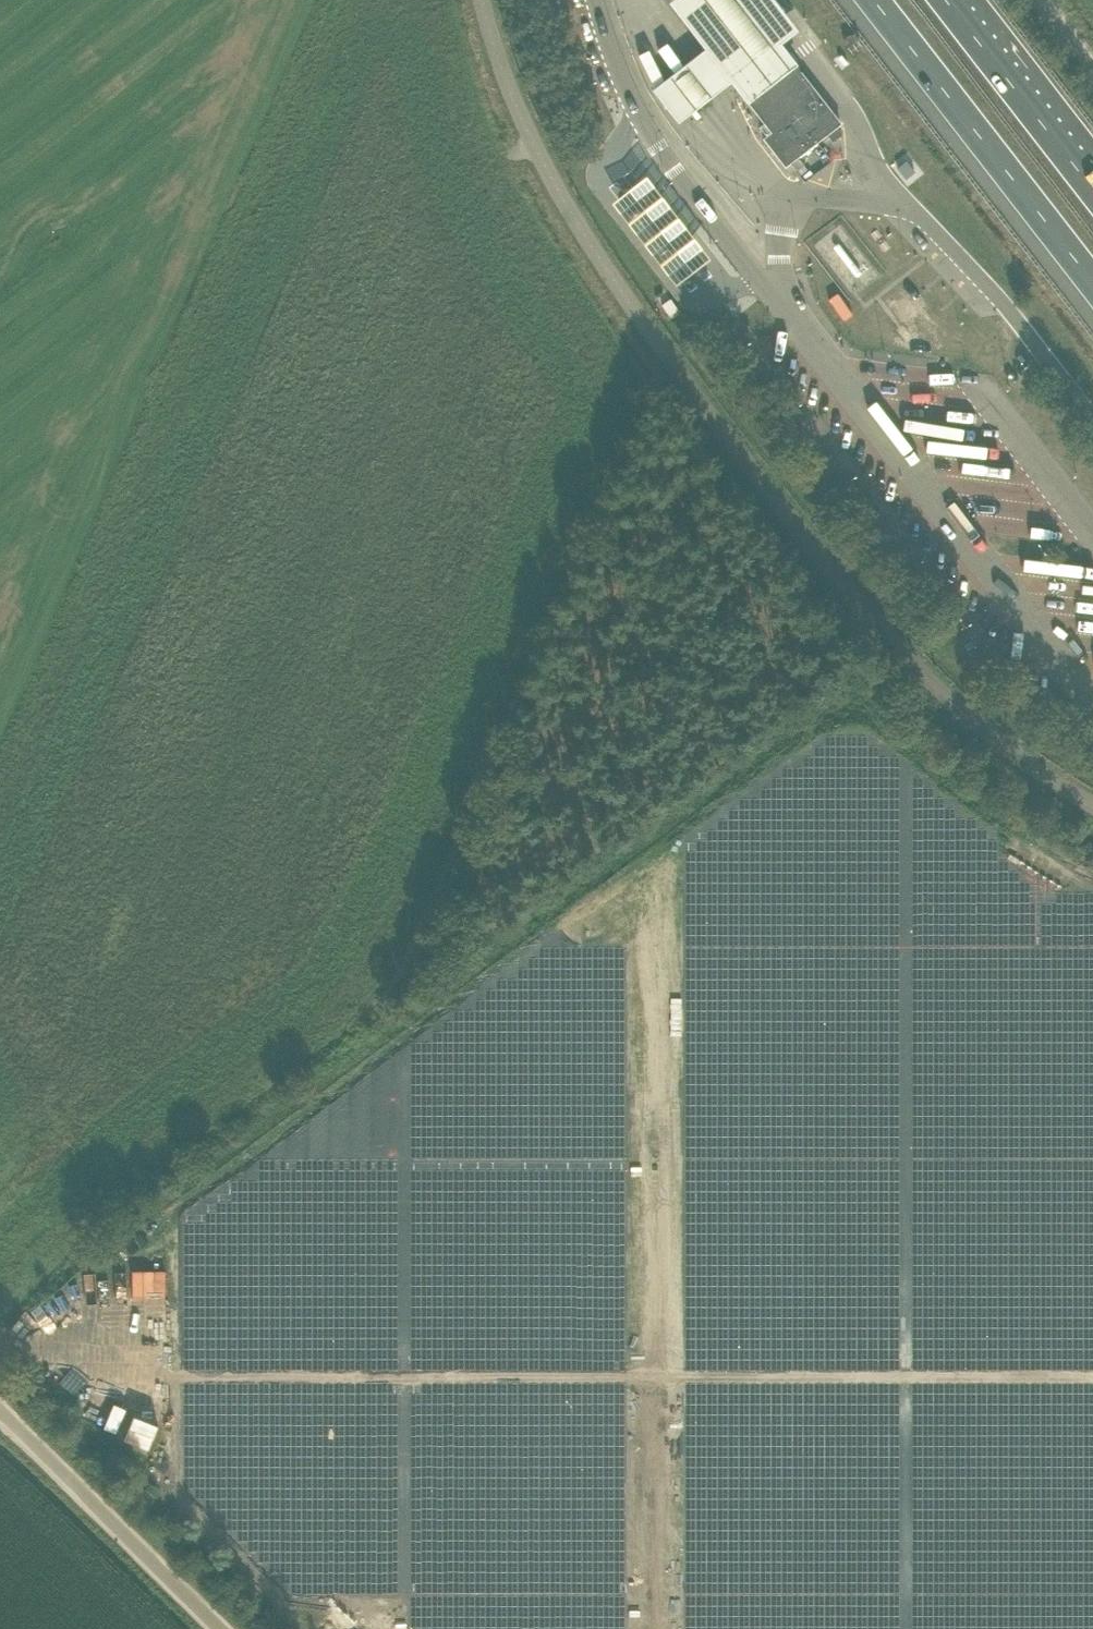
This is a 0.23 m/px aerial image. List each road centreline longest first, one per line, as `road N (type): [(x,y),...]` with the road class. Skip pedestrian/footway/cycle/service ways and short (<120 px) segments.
road 1 (unclassified): [(1092,813),(982,729),(884,635),(659,349),(572,215),(491,34),(485,0)]
road 2 (motorway): [(873,0),(1092,283)]
road 3 (unclassified): [(218,1628),(0,1413)]
road 4 (motorway): [(1092,190),(945,0)]

